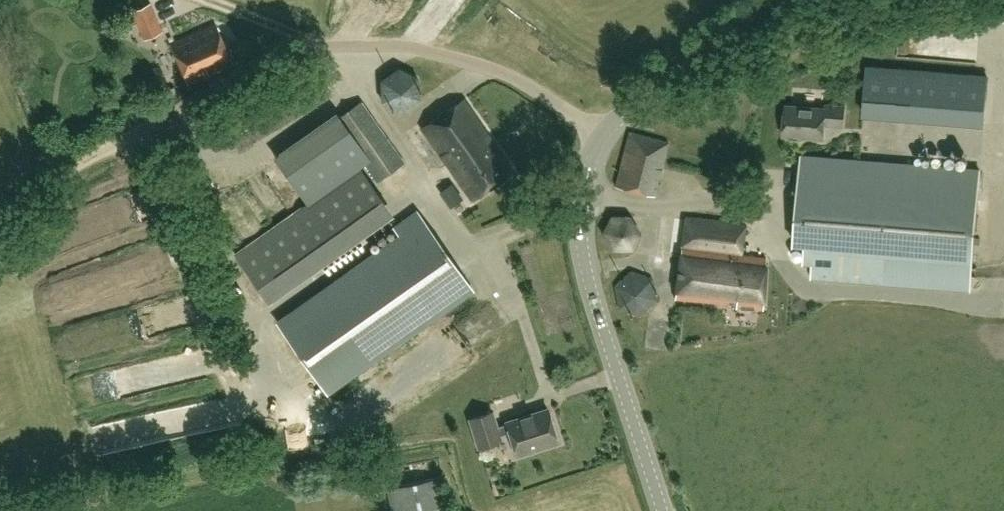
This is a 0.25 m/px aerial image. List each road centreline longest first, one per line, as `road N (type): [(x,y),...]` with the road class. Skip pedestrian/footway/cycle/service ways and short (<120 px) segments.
road 1 (unclassified): [(50,185),(282,55),(321,46),(390,45),(472,62),(514,77),(605,136)]
road 2 (tertiary): [(662,510),(590,289),(582,191),(605,136)]
road 3 (tertiary): [(605,136),(662,86),(789,0)]

